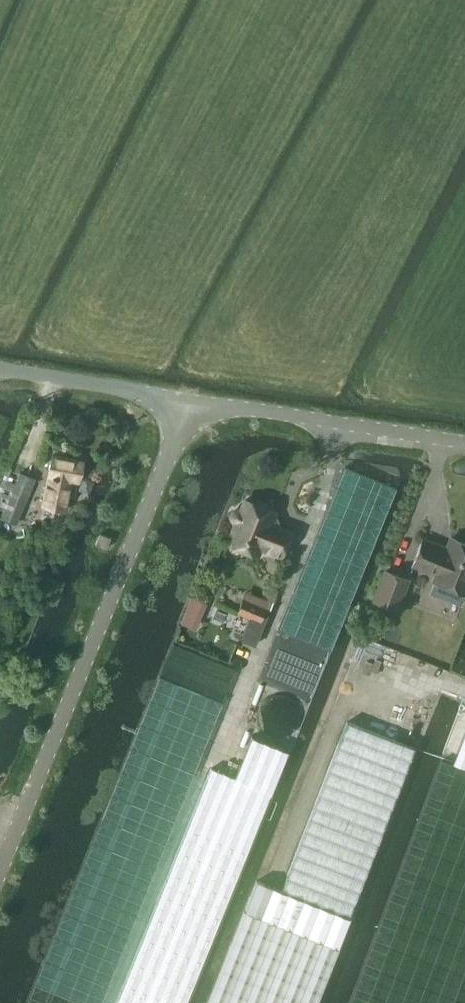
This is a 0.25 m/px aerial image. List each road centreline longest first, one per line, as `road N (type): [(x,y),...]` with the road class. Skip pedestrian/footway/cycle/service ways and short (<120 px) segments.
road 1 (unclassified): [(0,871),(191,403)]
road 2 (unclassified): [(464,439),(191,403)]
road 3 (unclassified): [(191,403),(0,371)]

